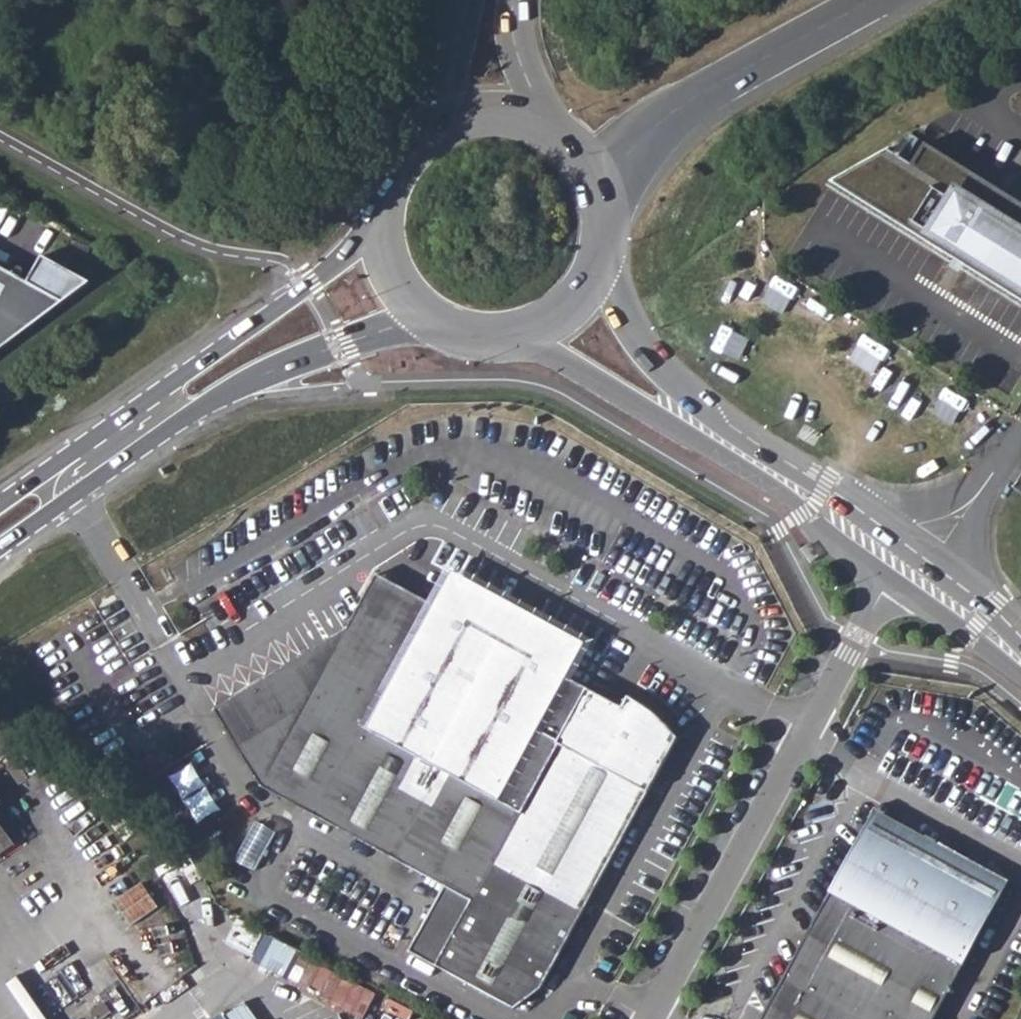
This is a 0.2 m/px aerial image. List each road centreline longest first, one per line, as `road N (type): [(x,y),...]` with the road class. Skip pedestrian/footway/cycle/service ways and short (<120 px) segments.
road 1 (residential): [(648,1018),(859,637),(909,571)]
road 2 (secondary): [(0,547),(232,390),(408,321)]
road 3 (secondary): [(368,240),(0,504)]
road 4 (trunk): [(589,166),(672,107),(869,0)]
road 5 (secondary): [(689,419),(909,571)]
road 6 (secondary): [(689,419),(632,329),(605,259)]
road 7 (secondary): [(531,344),(689,419)]
road 8 (secondary): [(909,571),(1020,666)]
road 9 (secondary): [(558,133),(511,36),(514,0)]
road 10 (secondary): [(558,133),(494,111),(427,128)]
road 11 (secondary): [(466,0),(453,67),(427,128)]
road 12 (secondary): [(427,128),(381,175),(368,240)]
road 13 (secondary): [(408,321),(463,349),(531,344)]

